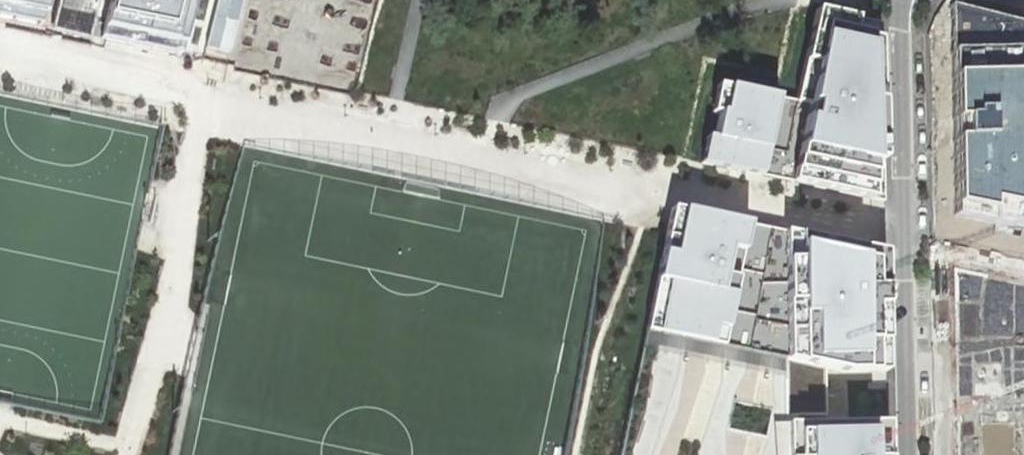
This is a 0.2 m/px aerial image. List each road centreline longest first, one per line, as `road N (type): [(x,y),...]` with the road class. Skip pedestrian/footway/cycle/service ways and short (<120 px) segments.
road 1 (residential): [(916,454),(909,0)]

